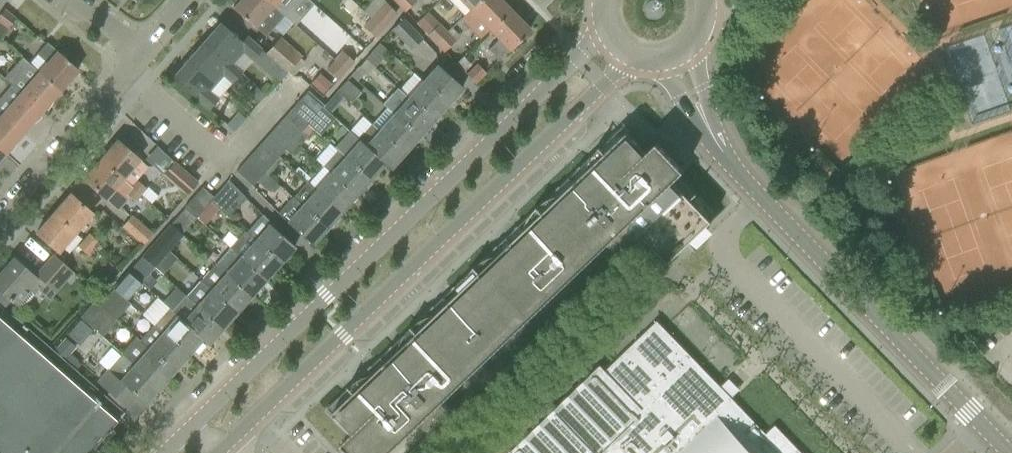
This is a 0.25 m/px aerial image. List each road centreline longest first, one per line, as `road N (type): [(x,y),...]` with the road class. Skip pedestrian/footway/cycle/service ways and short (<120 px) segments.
road 1 (tertiary): [(604,32),(166,452)]
road 2 (tertiary): [(222,452),(630,59)]
road 3 (tertiary): [(1007,452),(708,129)]
road 4 (residential): [(0,220),(139,58)]

